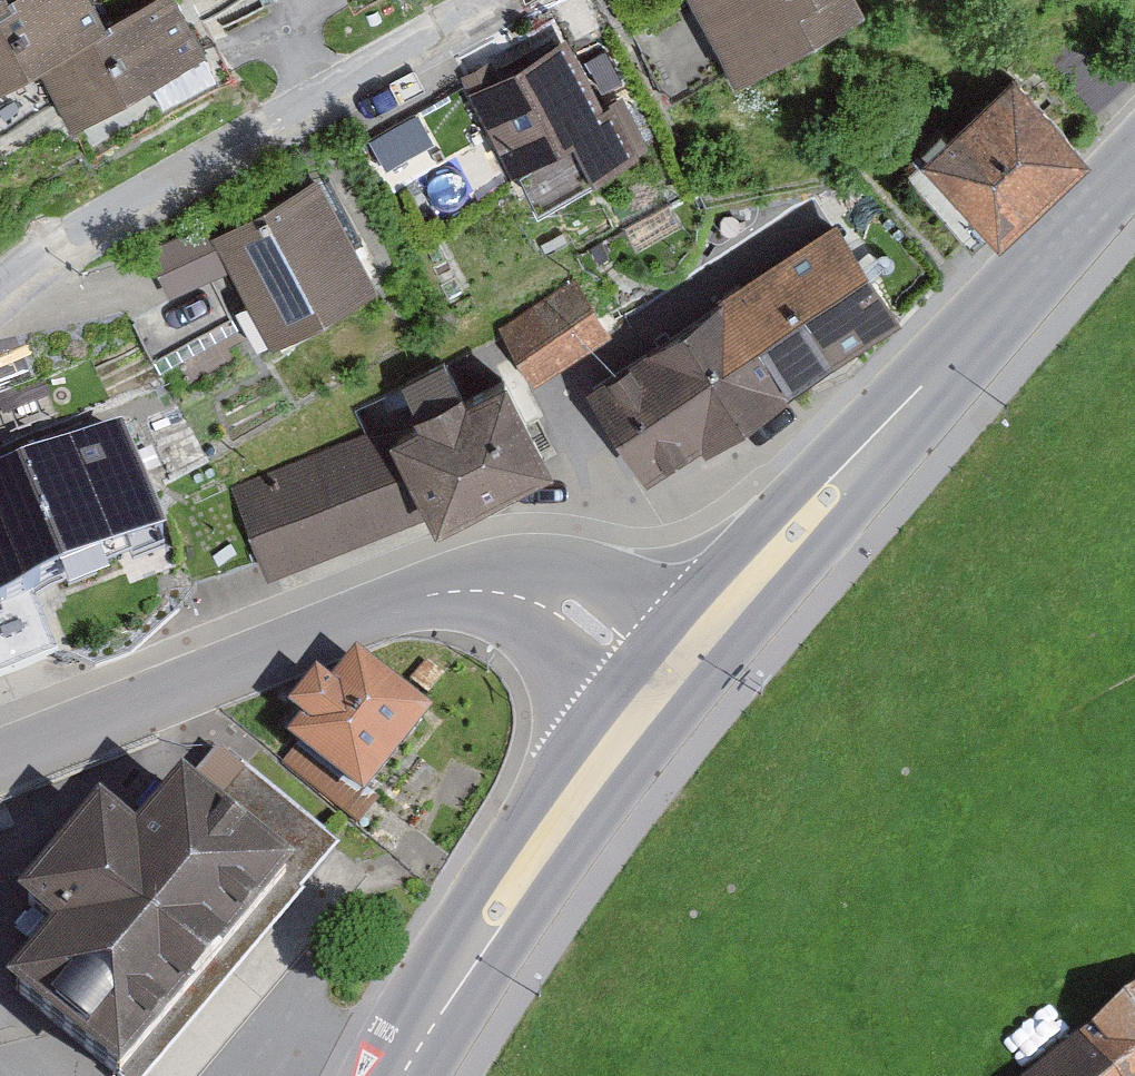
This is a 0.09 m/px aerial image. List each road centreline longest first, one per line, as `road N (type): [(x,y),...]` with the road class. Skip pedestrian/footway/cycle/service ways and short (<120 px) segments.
road 1 (tertiary): [(0,758),(412,598),(493,590),(561,605),(666,680)]
road 2 (secondary): [(1134,161),(666,680)]
road 3 (residential): [(0,296),(75,239),(494,0)]
road 4 (secondary): [(666,680),(497,910),(402,1075)]

